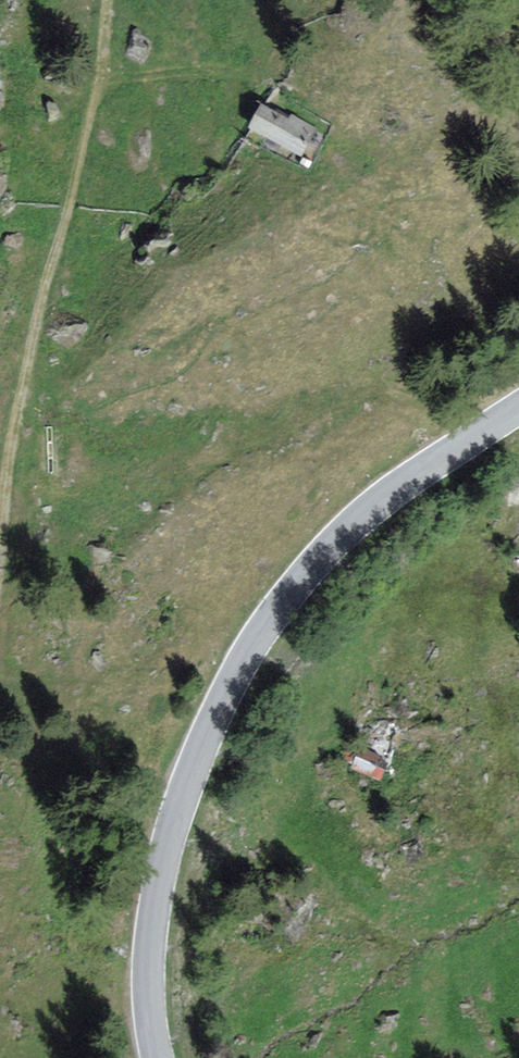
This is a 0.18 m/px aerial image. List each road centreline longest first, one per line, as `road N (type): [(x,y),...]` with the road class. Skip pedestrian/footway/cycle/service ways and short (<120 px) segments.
road 1 (tertiary): [(158,1057),(150,973),(164,864),(191,774),(240,665),(365,513),(518,408)]
road 2 (track): [(0,541),(106,0)]

